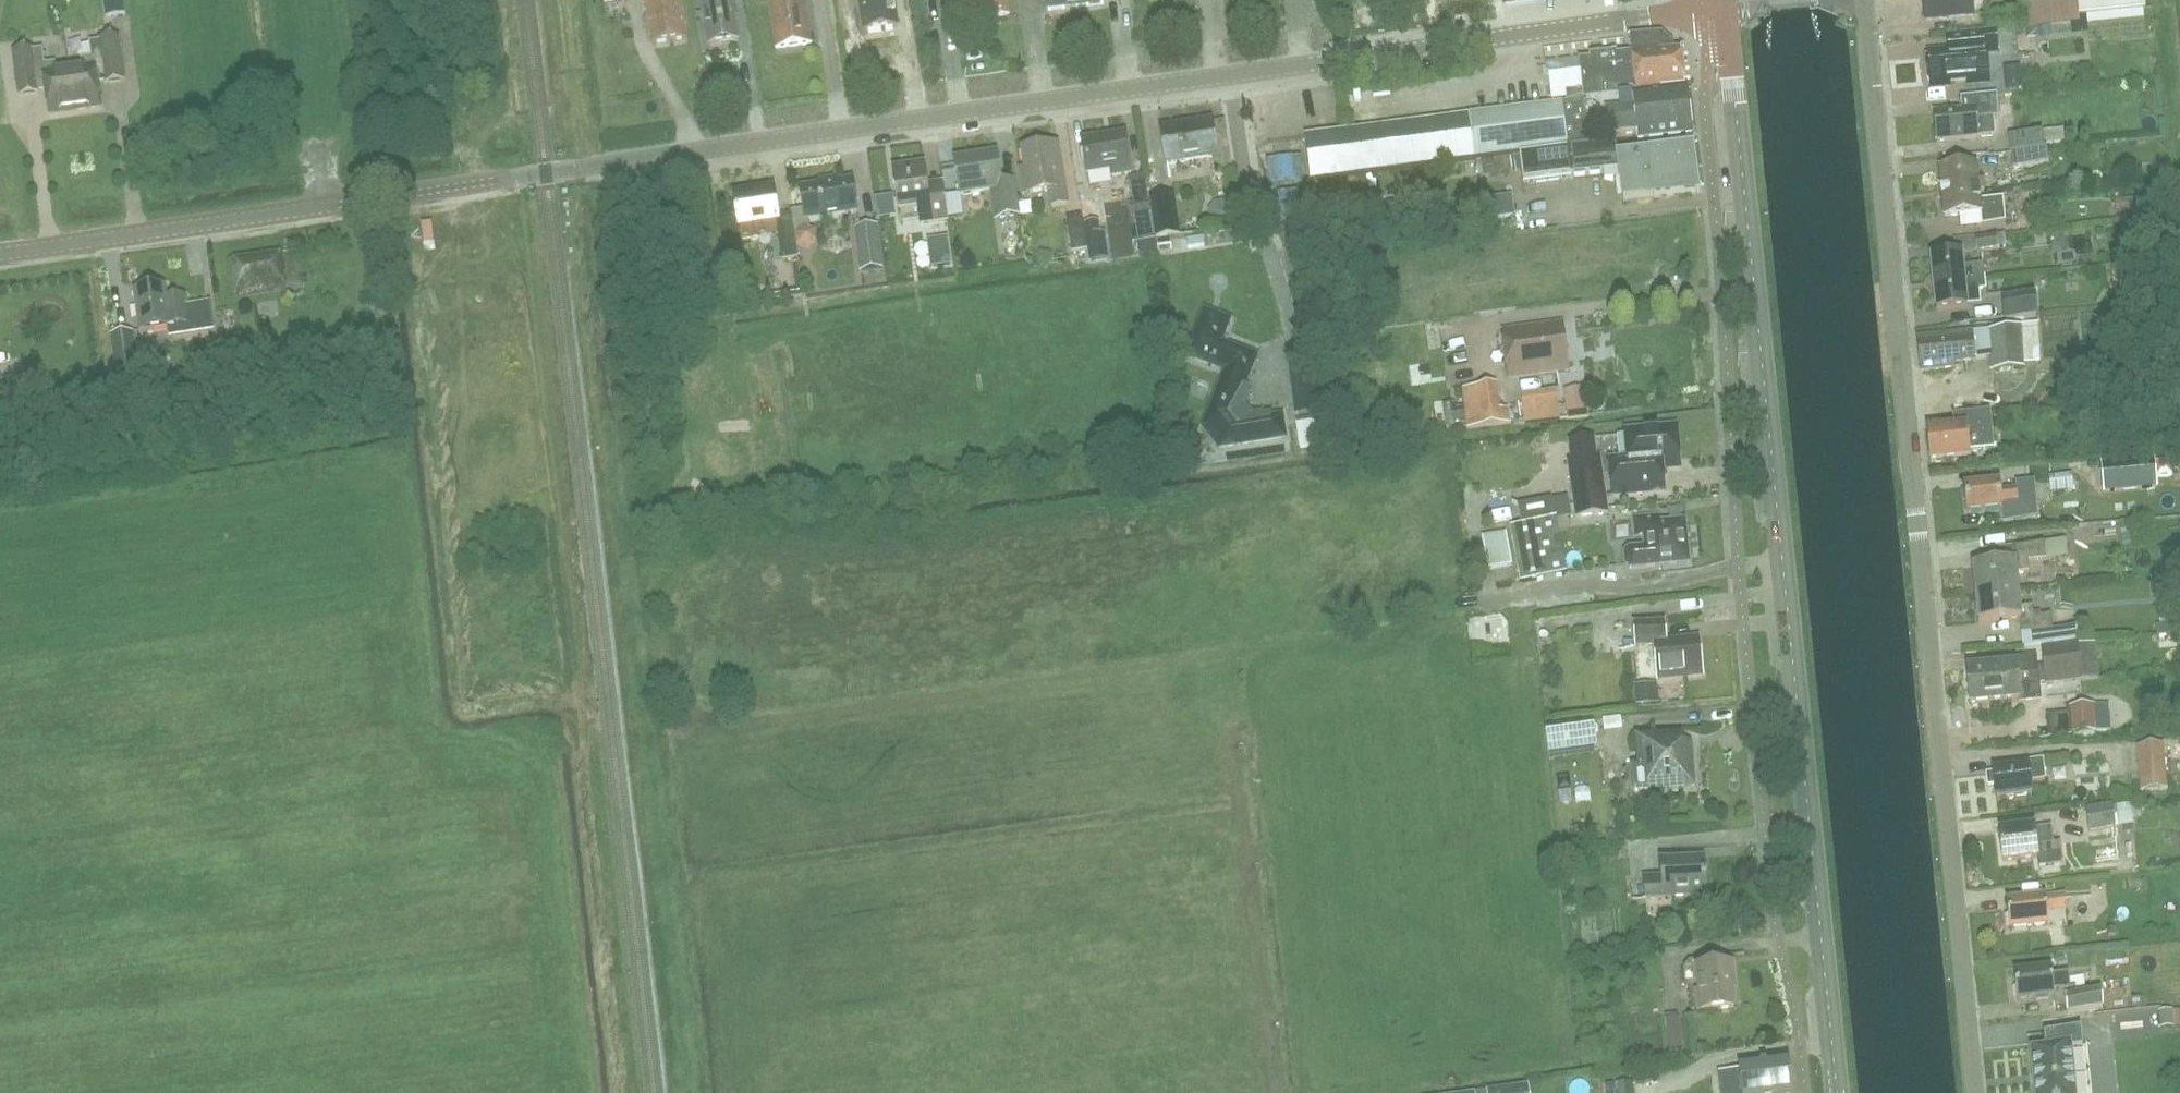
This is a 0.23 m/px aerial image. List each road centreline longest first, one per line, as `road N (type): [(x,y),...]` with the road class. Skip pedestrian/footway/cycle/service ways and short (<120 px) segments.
road 1 (tertiary): [(0,252),(1725,6)]
road 2 (unclassified): [(1976,1092),(1863,0)]
road 3 (tertiary): [(1836,1092),(1725,6)]

